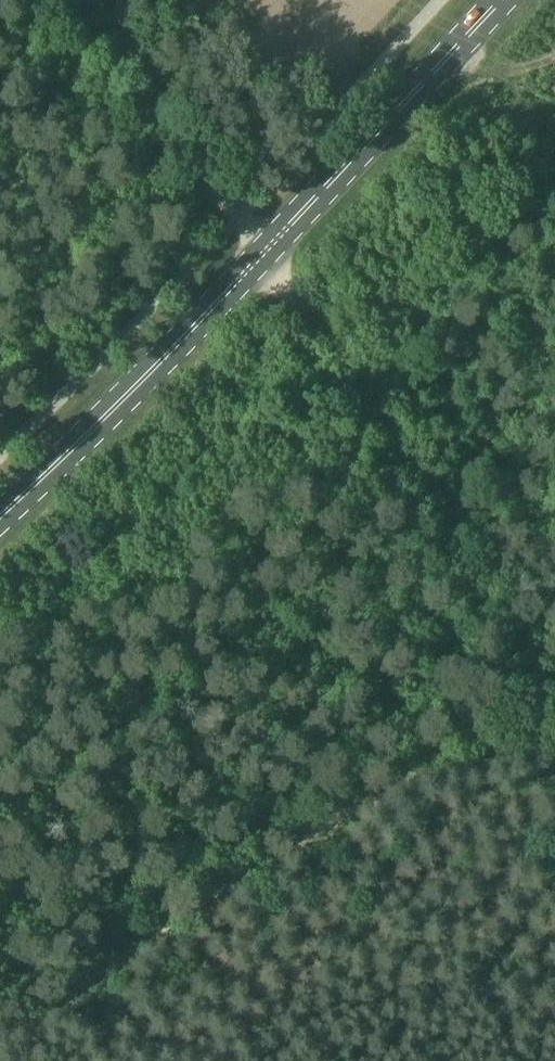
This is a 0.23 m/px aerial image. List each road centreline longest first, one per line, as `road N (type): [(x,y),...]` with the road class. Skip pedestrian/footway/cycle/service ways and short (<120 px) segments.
road 1 (track): [(90,0),(541,665)]
road 2 (primary): [(0,516),(263,253),(500,0)]
road 3 (track): [(0,1041),(541,665)]

